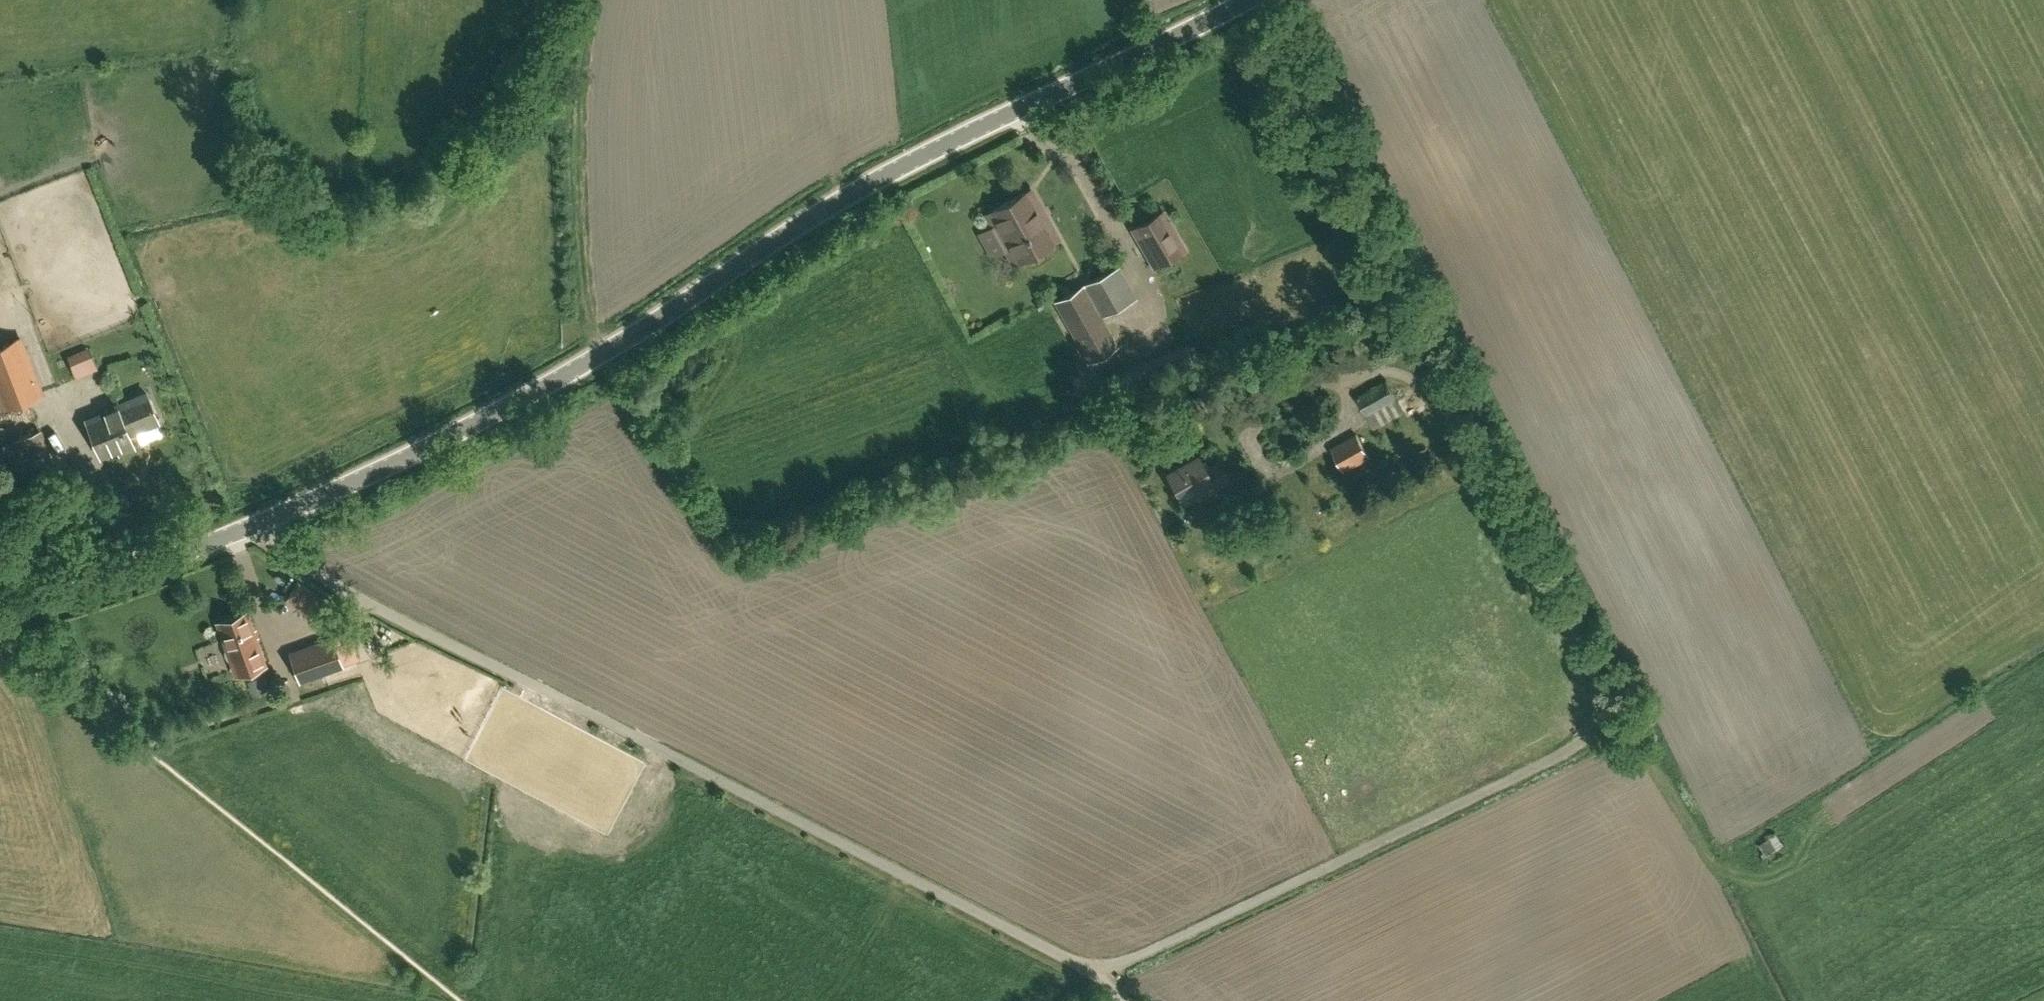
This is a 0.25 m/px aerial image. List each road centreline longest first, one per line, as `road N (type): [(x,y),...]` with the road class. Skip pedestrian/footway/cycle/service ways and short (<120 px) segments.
road 1 (unclassified): [(0,617),(254,522),(442,437),(597,357),(891,171),(1245,0)]

